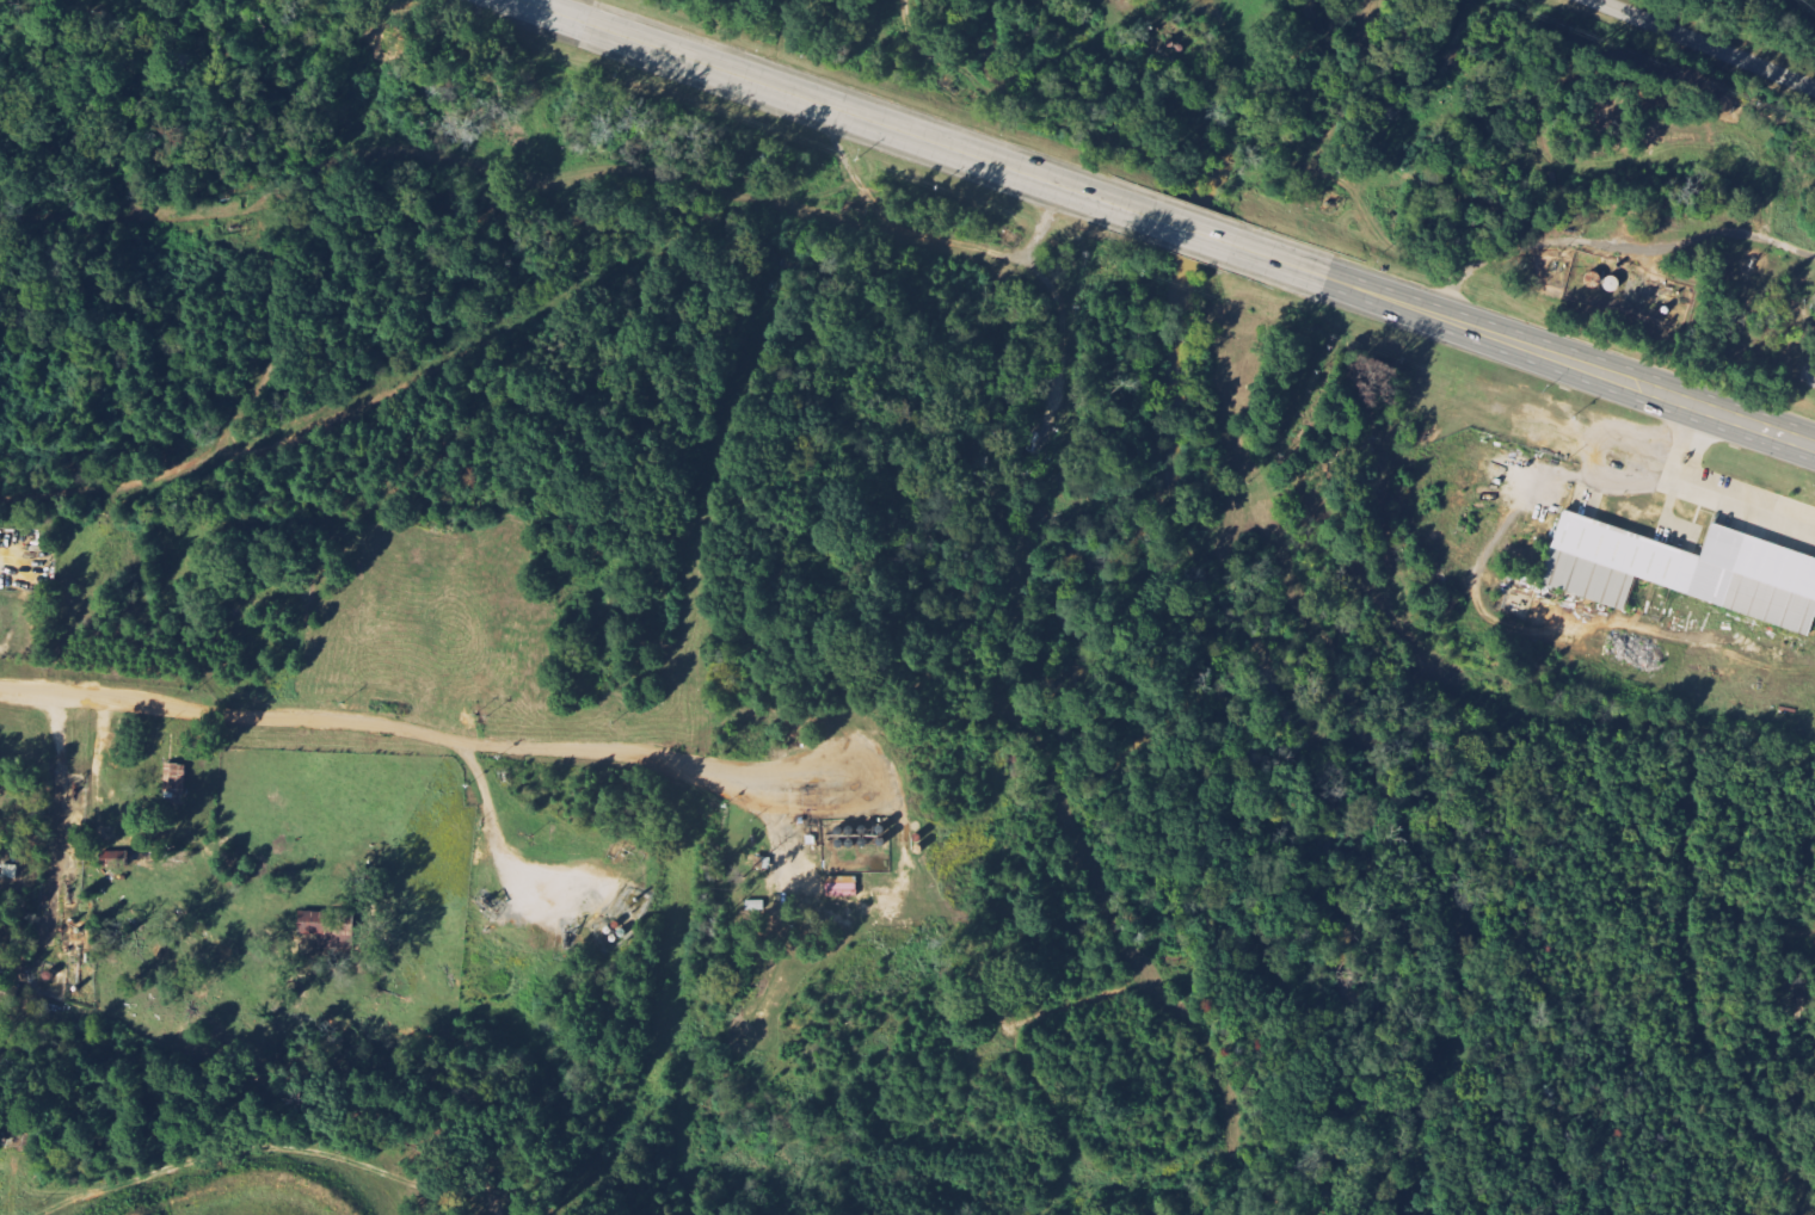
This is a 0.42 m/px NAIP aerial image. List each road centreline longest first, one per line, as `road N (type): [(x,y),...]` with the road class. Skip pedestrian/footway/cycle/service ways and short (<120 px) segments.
road 1 (trunk): [(516,0),(1152,218)]
road 2 (trunk): [(1235,248),(1650,390)]
road 3 (residential): [(1601,1),(1814,86)]
road 4 (trunk): [(1650,390),(1814,447)]

